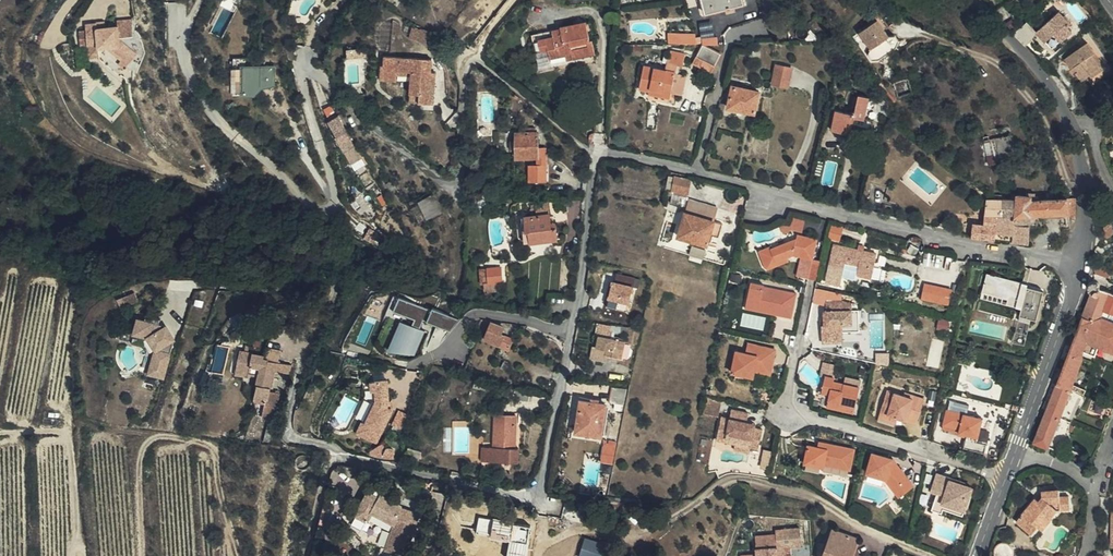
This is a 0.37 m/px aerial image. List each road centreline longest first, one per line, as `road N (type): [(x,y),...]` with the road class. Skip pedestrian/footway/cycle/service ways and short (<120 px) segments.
road 1 (residential): [(598,153),(469,56),(464,177),(448,182),(308,71),(305,89),(336,193),(326,210),(216,114),(195,88),(175,16)]
road 2 (residential): [(598,153),(612,151),(1080,267)]
road 3 (residential): [(298,374),(288,419),(295,438),(514,496),(533,493),(544,473),(573,330)]
road 4 (residential): [(1007,478),(785,413),(814,281)]
road 5 (residential): [(1080,267),(1087,208),(1073,127),(1052,86),(982,0)]
road 6 (residential): [(1016,454),(1080,267)]
road 7 (residential): [(573,330),(479,313),(446,348),(406,371)]
road 8 (residential): [(573,330),(598,153)]

